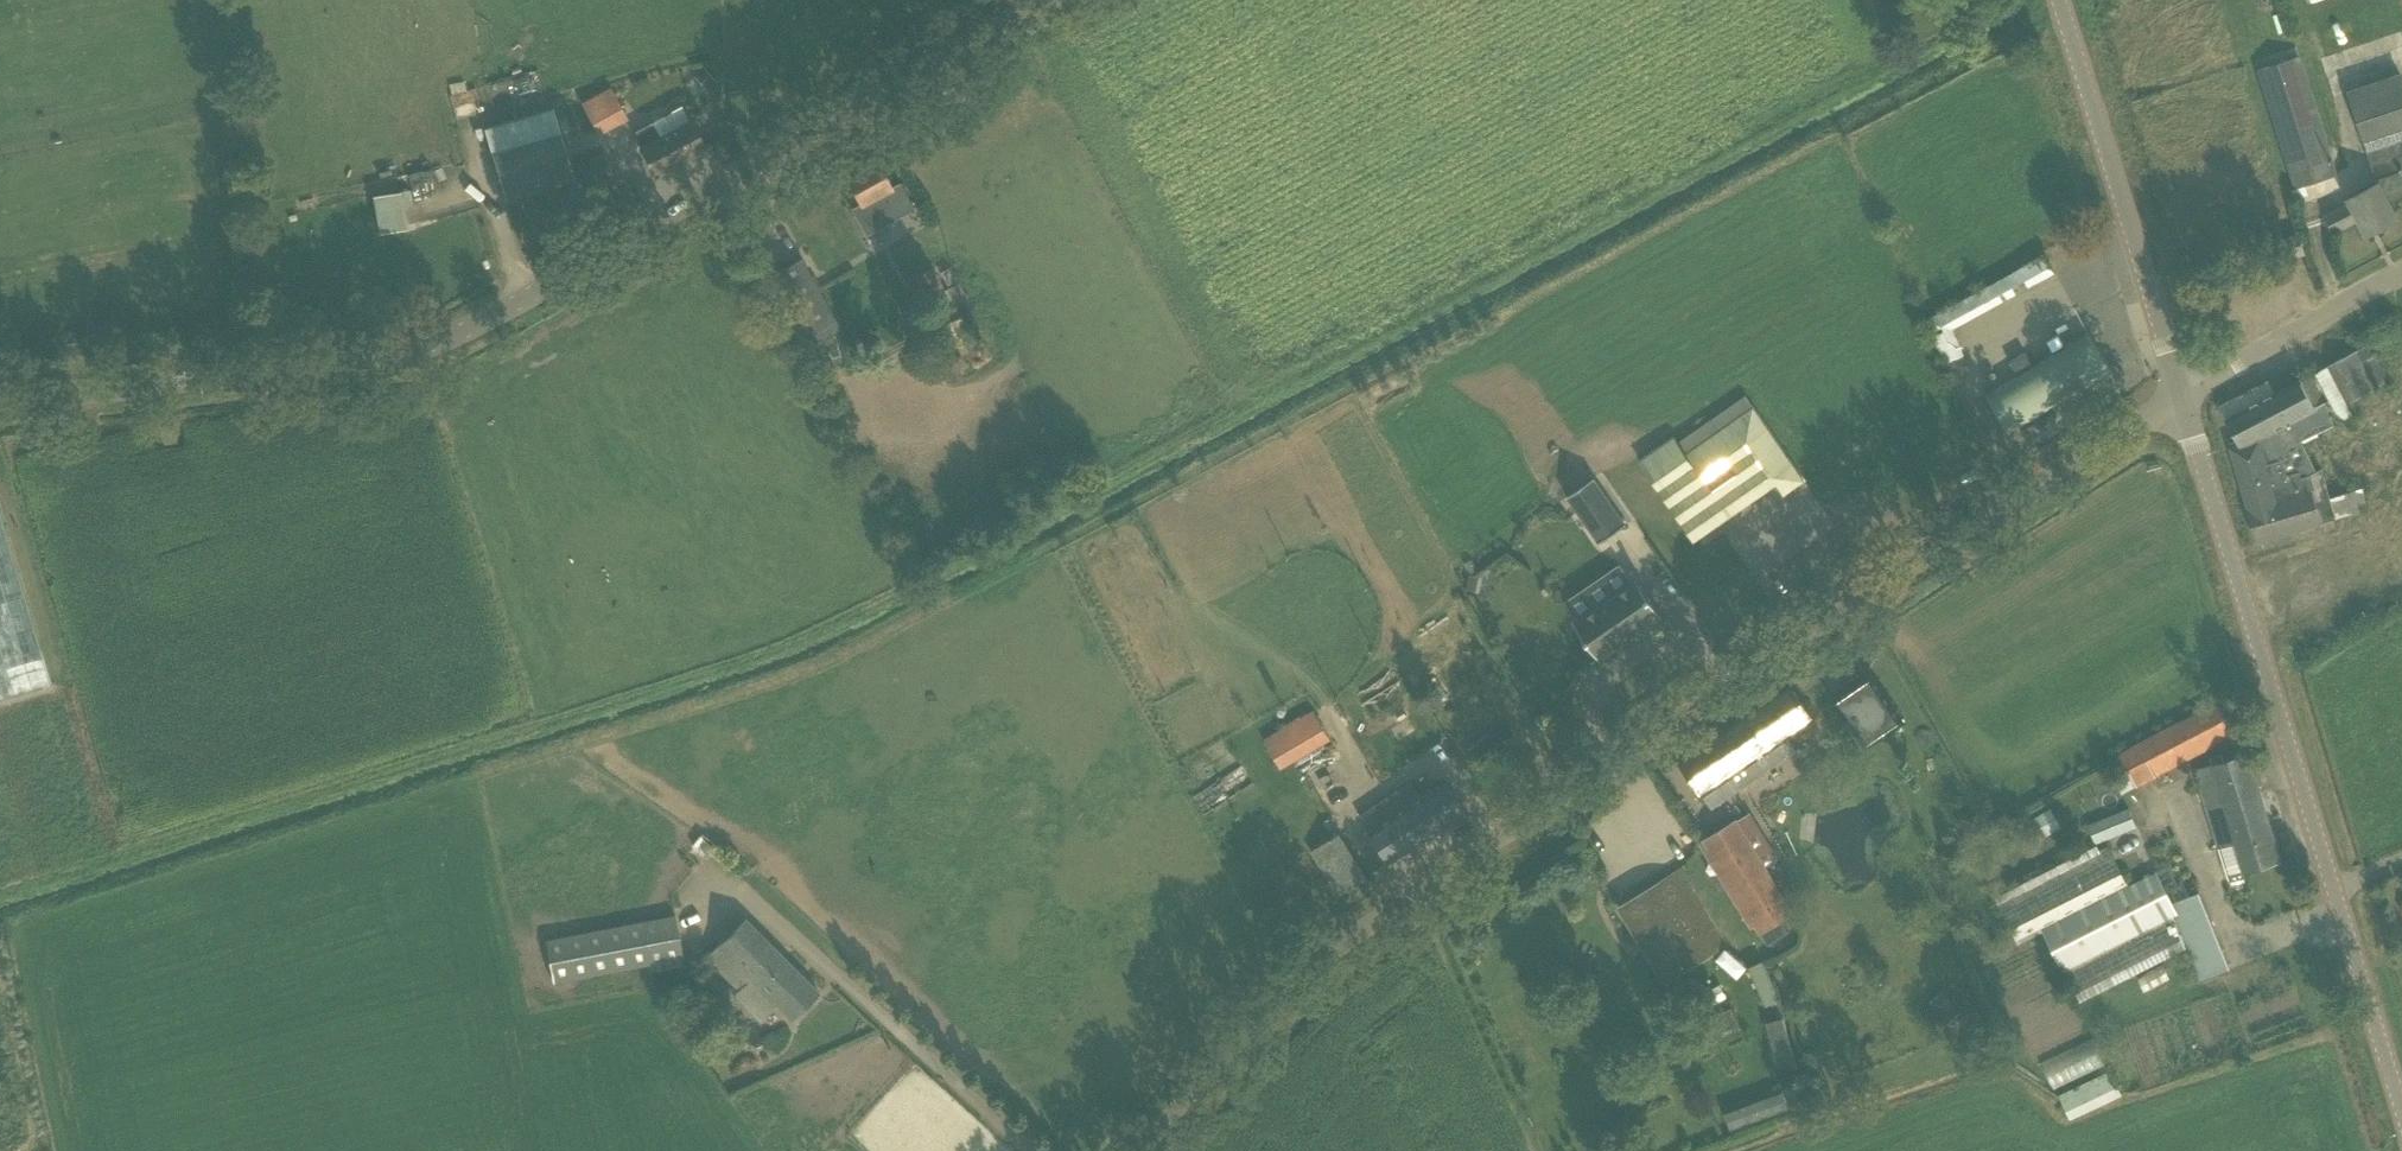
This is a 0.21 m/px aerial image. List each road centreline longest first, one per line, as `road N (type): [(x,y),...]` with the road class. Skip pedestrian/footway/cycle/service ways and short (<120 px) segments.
road 1 (unclassified): [(1154,1150),(1246,1030),(1341,945),(2181,393)]
road 2 (tertiary): [(0,408),(418,356),(1040,0)]
road 3 (tertiary): [(2401,1100),(2181,393)]
road 4 (tertiary): [(2181,393),(2060,0)]
road 5 (unclassified): [(2181,393),(2401,278)]

